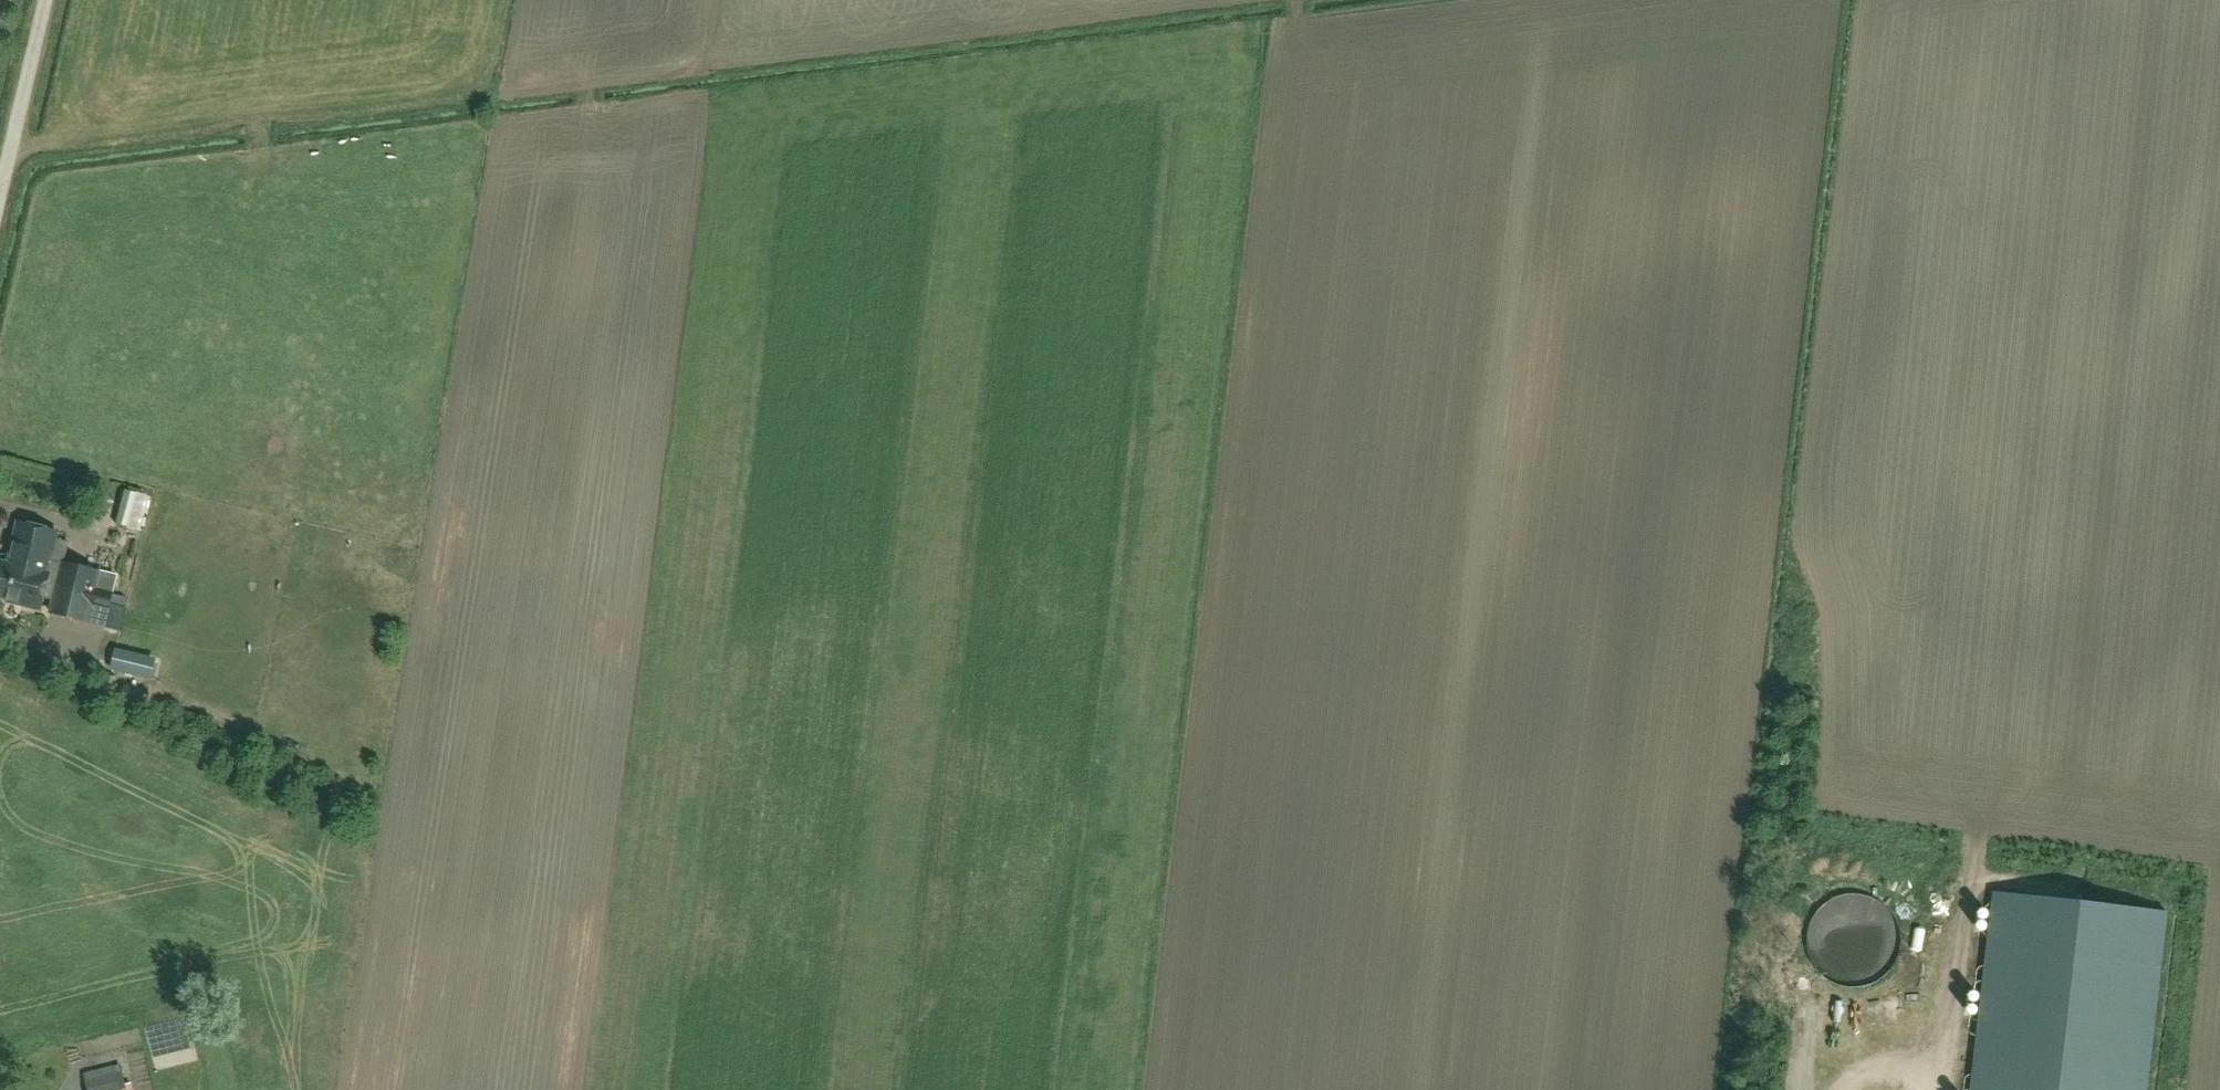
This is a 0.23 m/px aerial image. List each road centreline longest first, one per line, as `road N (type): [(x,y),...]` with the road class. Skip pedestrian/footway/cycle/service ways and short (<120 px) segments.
road 1 (unclassified): [(0,188),(45,0)]

